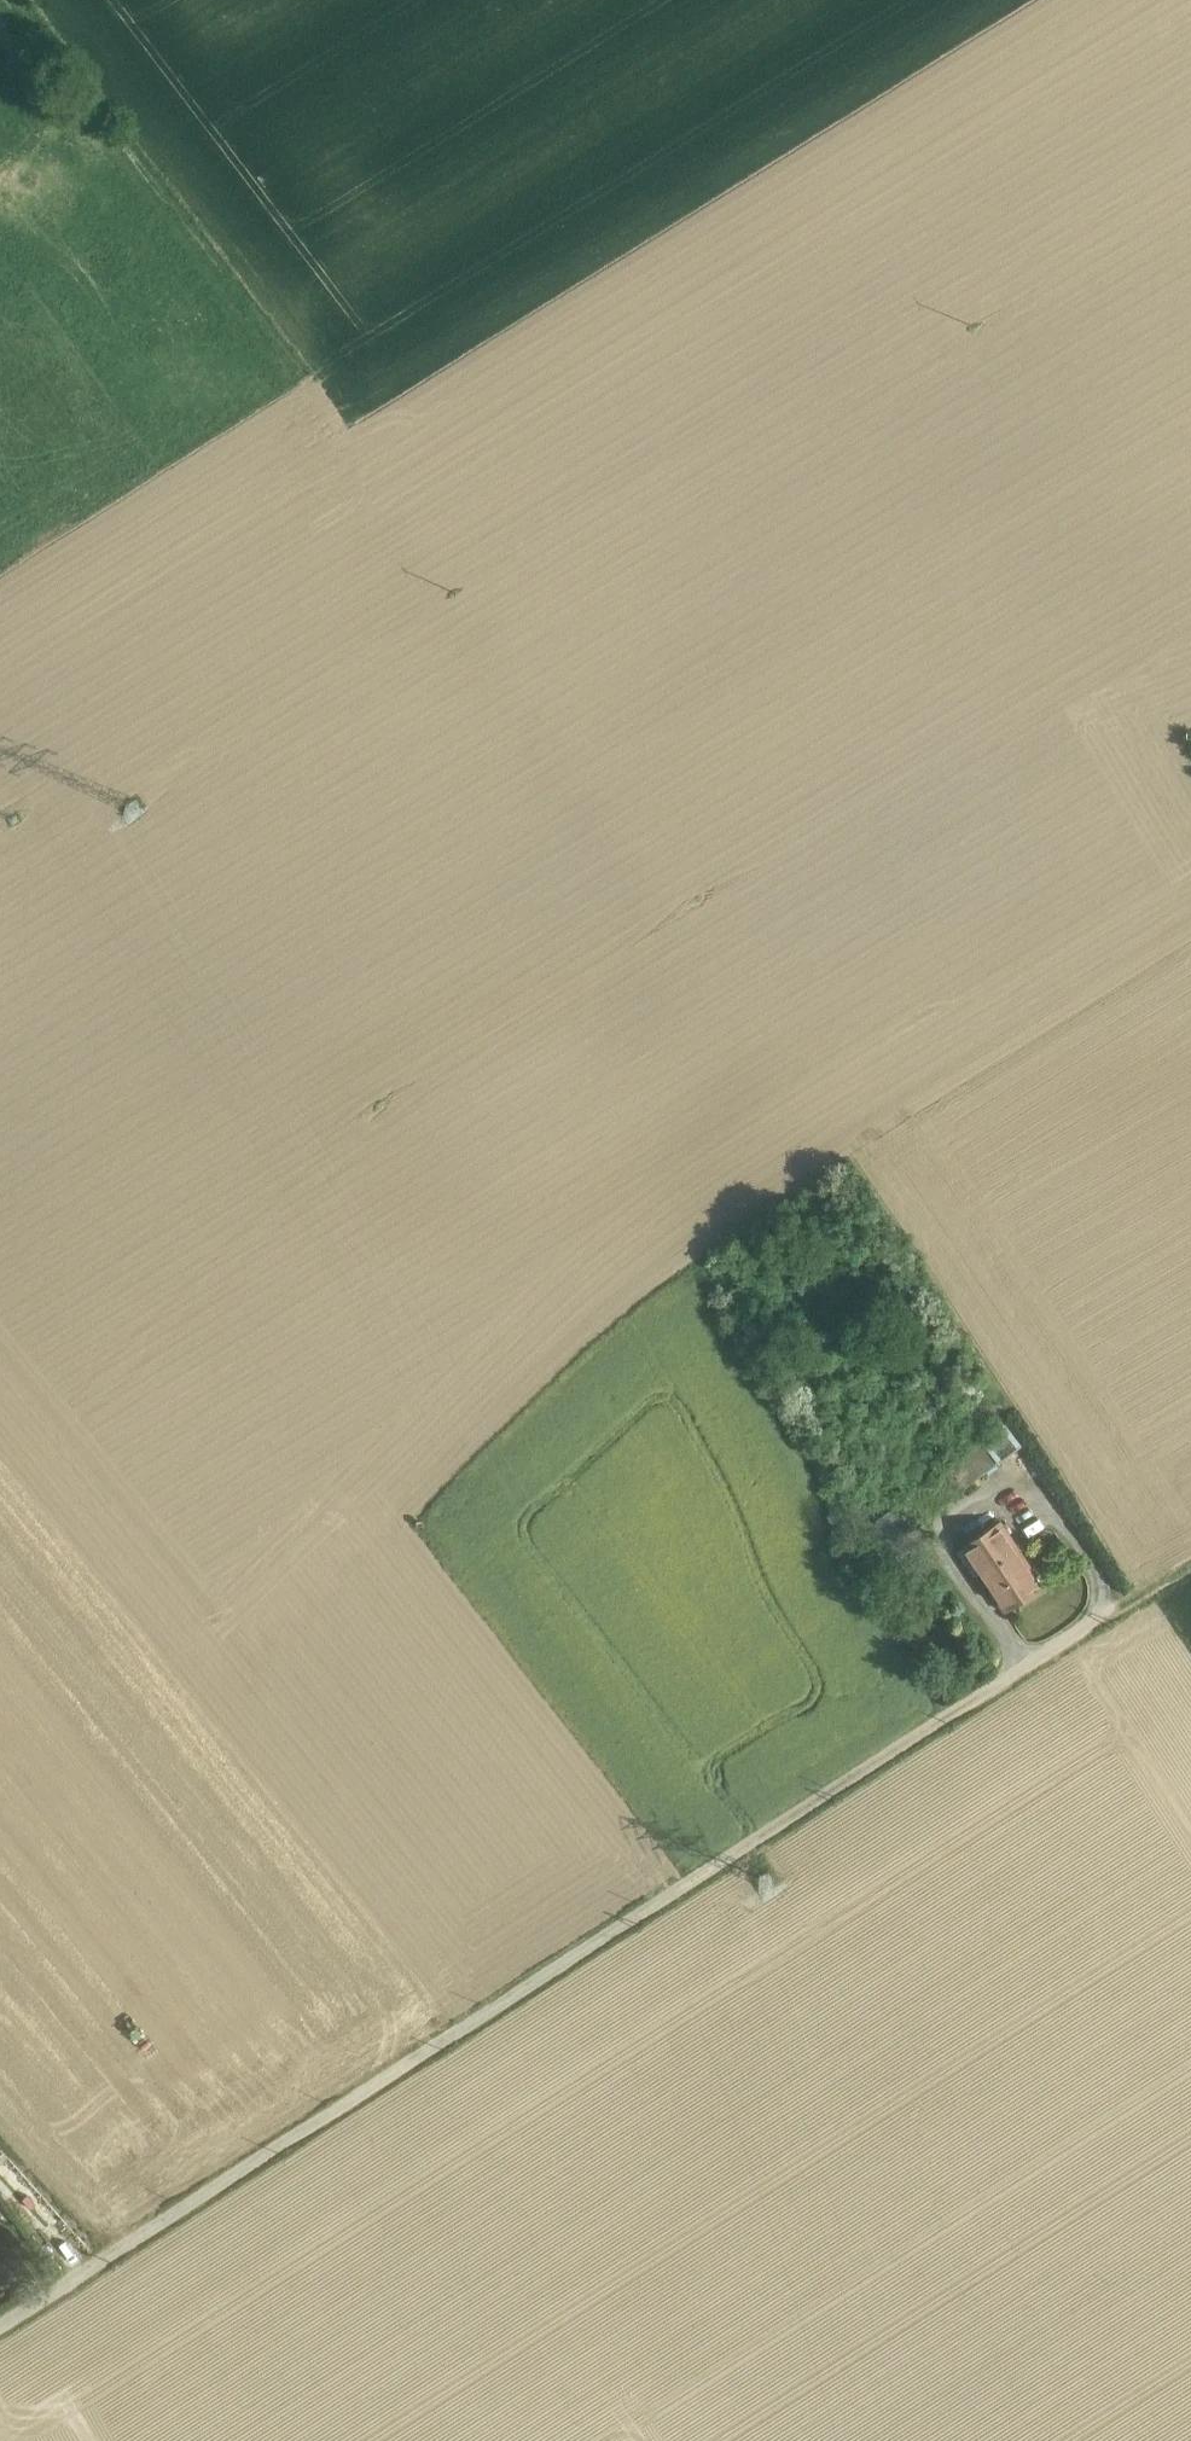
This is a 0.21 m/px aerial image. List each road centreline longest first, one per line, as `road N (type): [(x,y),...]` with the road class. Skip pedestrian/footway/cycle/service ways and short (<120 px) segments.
road 1 (track): [(0,2318),(1122,1605)]

